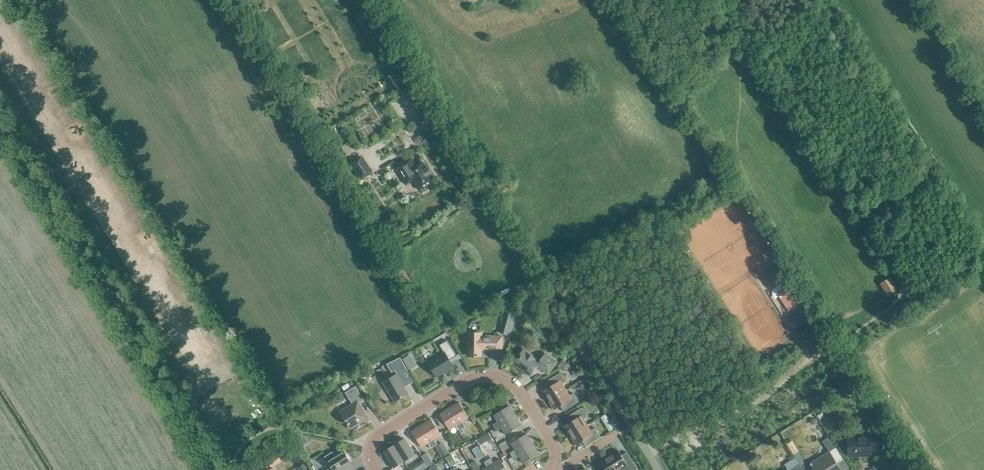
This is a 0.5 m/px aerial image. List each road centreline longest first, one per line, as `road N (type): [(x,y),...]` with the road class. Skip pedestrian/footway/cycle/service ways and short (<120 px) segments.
road 1 (unclassified): [(659,469),(362,0)]
road 2 (track): [(218,469),(0,119)]
road 3 (residential): [(551,467),(553,449),(519,393),(488,377),(380,435),(371,452),(379,469)]

